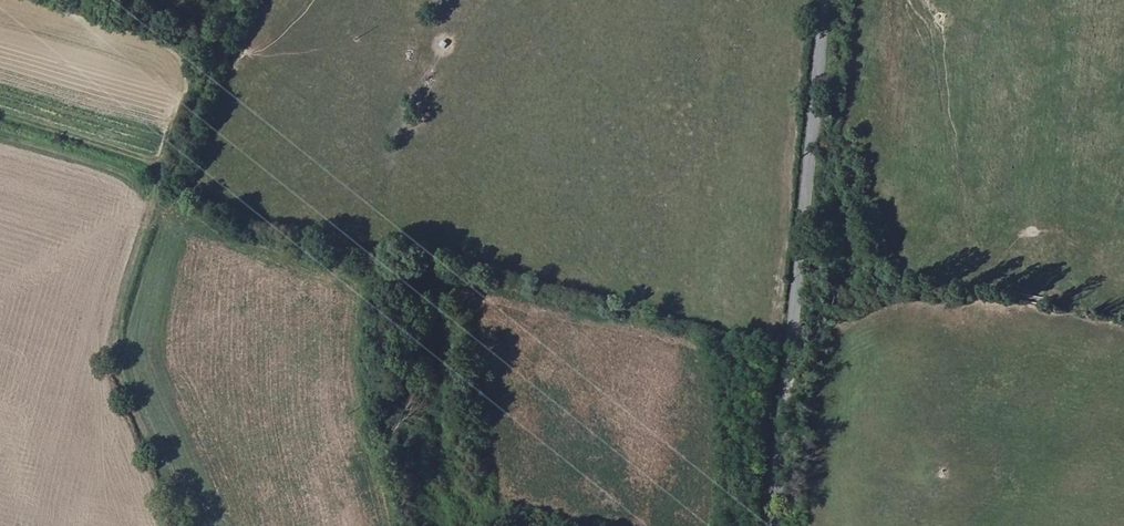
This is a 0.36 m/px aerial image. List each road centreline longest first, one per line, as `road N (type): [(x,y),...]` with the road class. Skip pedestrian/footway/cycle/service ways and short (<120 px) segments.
road 1 (unclassified): [(822,0),(775,525)]

